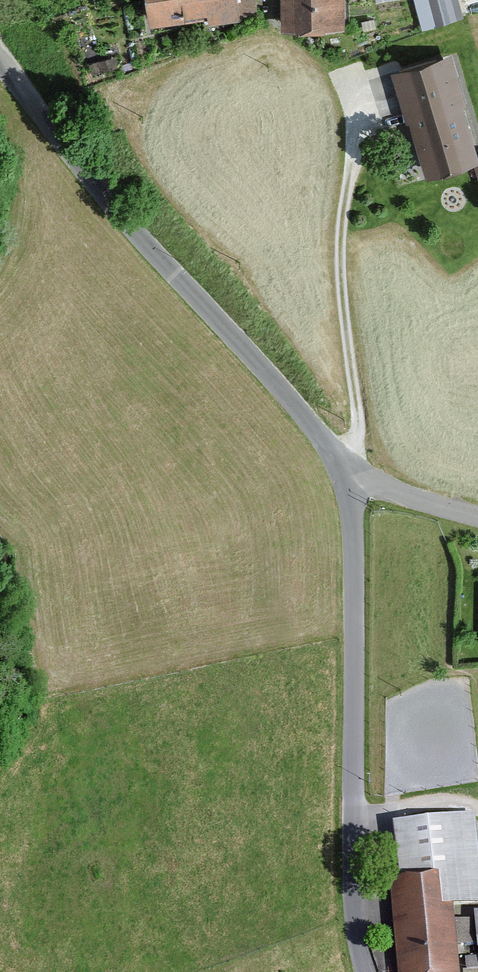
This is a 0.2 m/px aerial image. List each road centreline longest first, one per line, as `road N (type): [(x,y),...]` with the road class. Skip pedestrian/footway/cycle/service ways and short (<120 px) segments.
road 1 (tertiary): [(0,65),(351,477)]
road 2 (tertiary): [(365,971),(353,898),(351,477)]
road 3 (unclassified): [(351,477),(477,517)]

